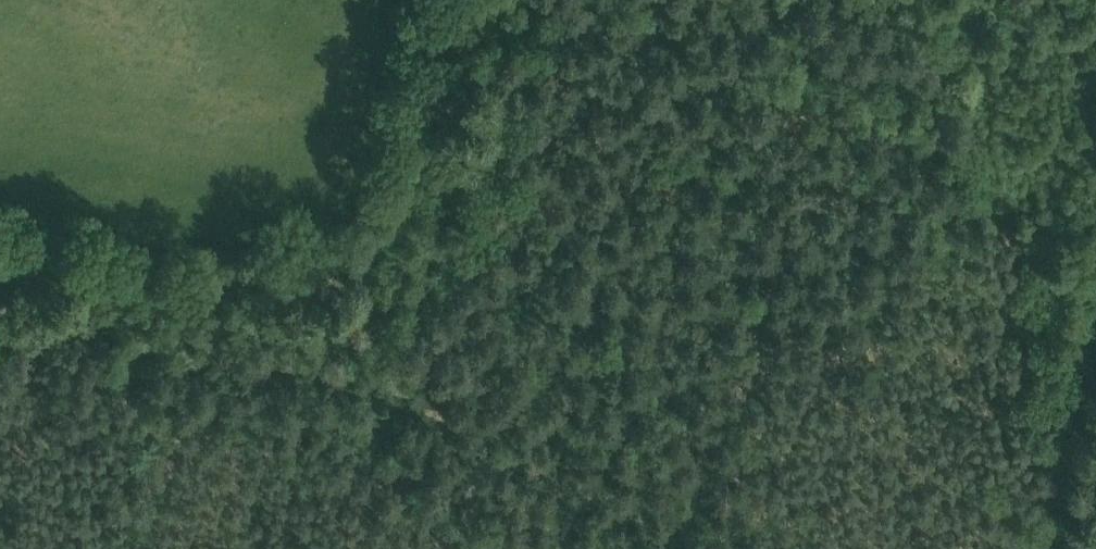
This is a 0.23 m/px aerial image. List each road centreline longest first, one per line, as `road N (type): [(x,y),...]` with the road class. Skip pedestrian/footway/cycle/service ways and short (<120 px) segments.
road 1 (track): [(0,248),(162,289),(198,288),(377,248),(394,232),(457,0)]
road 2 (track): [(1095,289),(1037,548)]

